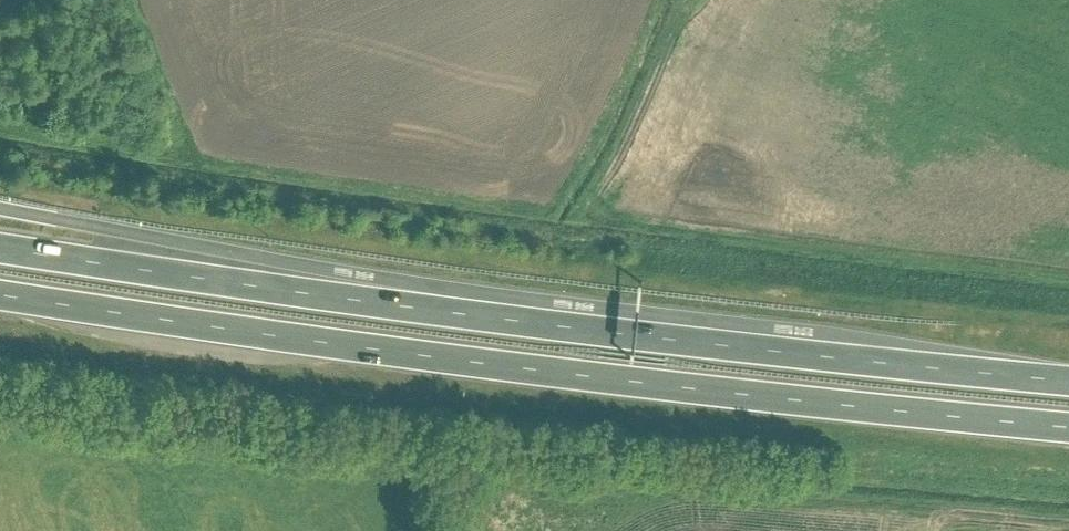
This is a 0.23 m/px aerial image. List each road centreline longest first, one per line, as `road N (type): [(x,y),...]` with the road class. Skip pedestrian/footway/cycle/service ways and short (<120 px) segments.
road 1 (trunk): [(0,295),(569,374),(1068,428)]
road 2 (trunk): [(1068,381),(425,309),(0,250)]

